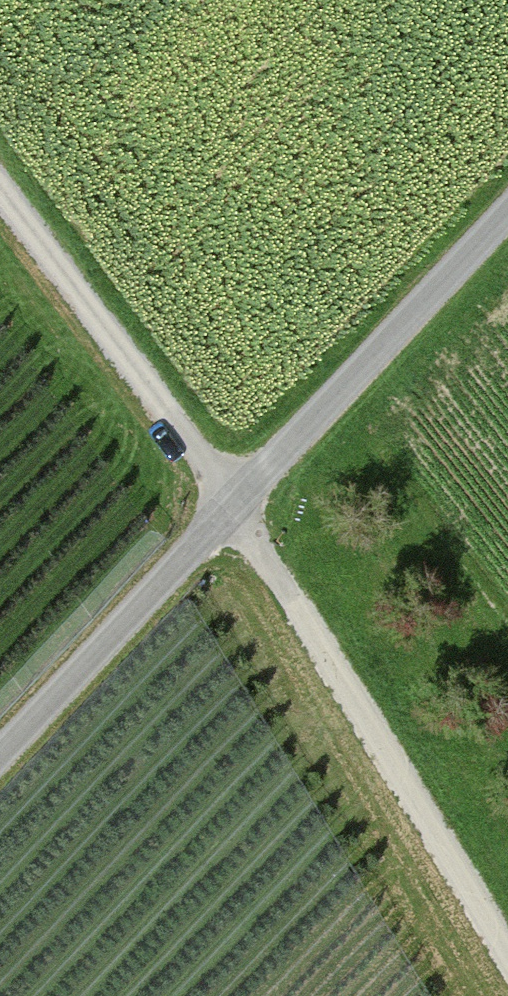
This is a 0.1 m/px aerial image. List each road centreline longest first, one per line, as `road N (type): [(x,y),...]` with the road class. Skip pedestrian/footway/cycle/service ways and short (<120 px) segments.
road 1 (track): [(0,190),(197,453),(507,957)]
road 2 (track): [(0,752),(507,210)]

